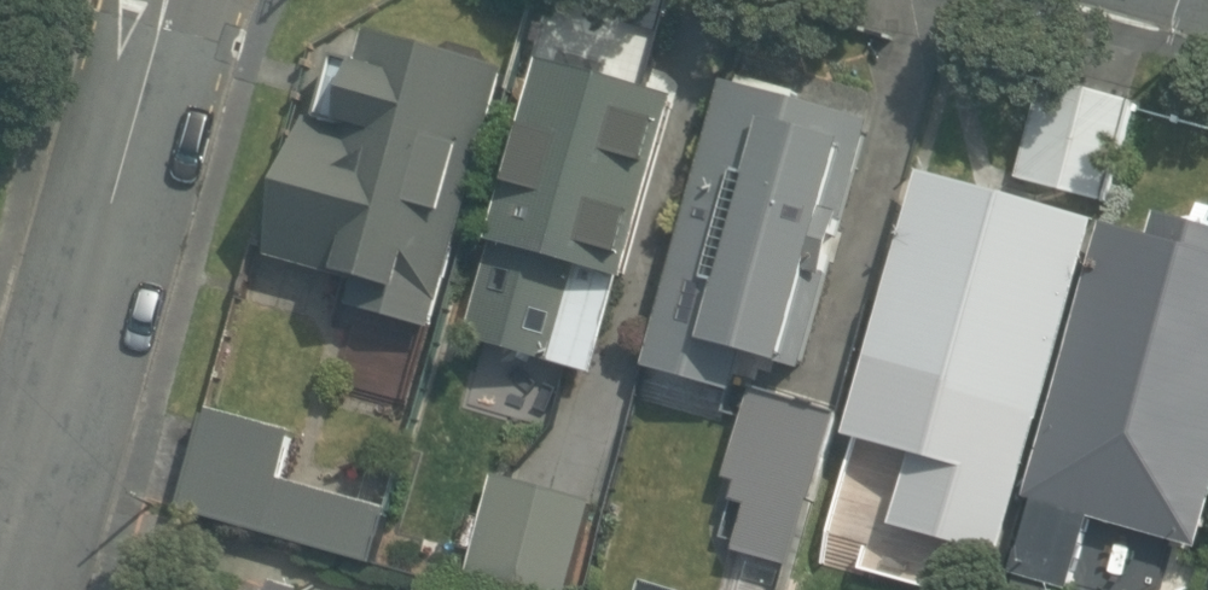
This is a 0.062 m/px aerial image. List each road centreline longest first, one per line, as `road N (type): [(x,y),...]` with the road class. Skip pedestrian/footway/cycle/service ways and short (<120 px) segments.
road 1 (residential): [(5,589),(168,0)]

